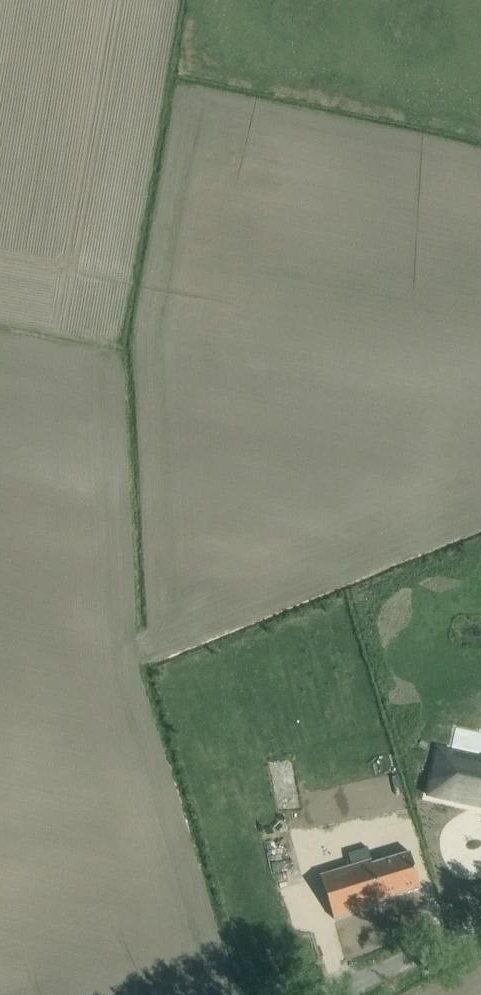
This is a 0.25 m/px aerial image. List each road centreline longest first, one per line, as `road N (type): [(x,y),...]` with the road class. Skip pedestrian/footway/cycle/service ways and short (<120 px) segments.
road 1 (unclassified): [(332,994),(480,931)]

